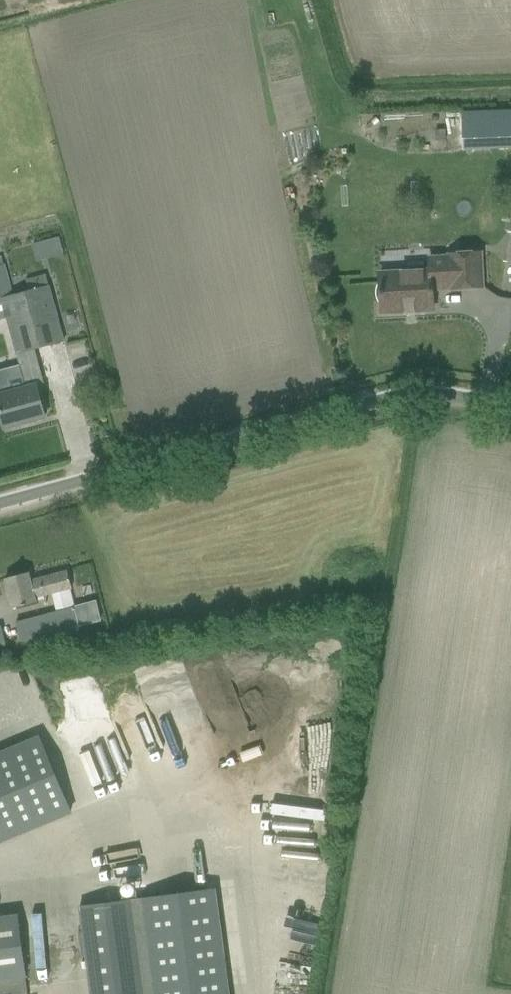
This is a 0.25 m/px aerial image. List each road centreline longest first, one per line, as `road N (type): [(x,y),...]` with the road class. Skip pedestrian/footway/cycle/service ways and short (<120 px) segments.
road 1 (unclassified): [(510,410),(412,408),(309,426),(0,506)]

